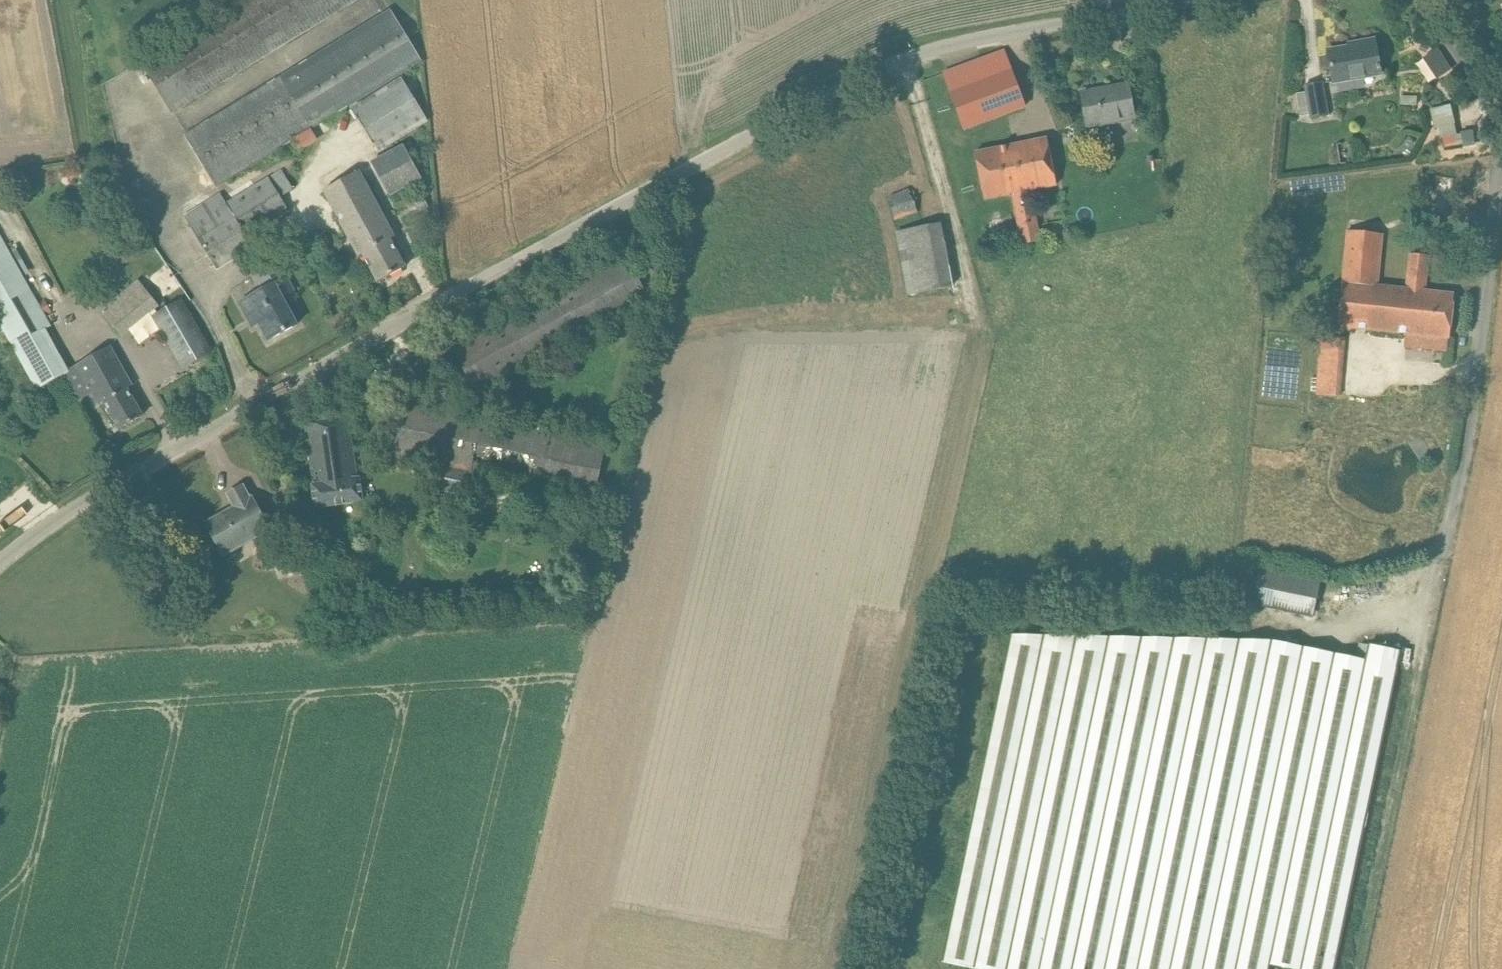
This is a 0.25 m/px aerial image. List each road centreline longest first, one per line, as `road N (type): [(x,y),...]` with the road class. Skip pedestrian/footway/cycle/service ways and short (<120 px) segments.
road 1 (unclassified): [(0,564),(122,479),(858,79),(966,42),(1209,0)]

